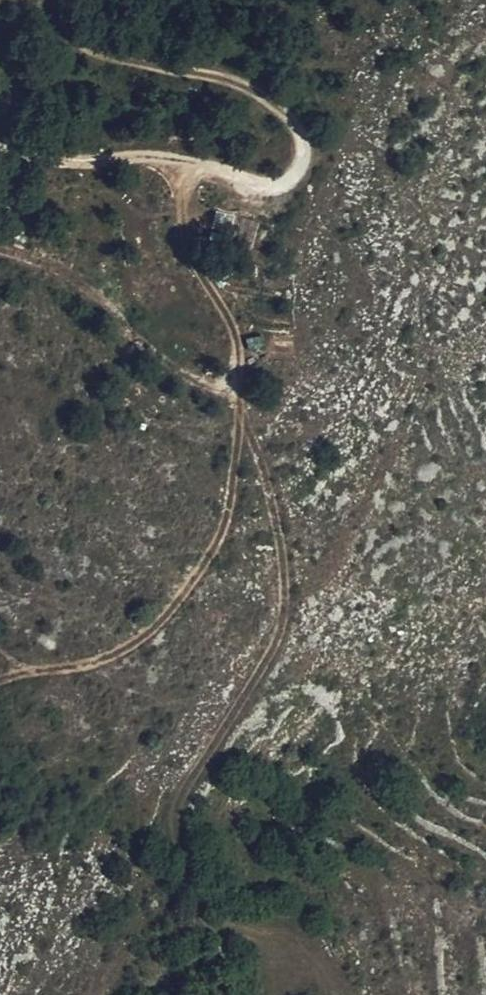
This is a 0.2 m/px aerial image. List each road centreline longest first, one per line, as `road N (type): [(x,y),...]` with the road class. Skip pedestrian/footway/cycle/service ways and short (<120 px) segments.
road 1 (track): [(199,162),(173,206),(178,246),(240,336),(236,388),(275,492),(286,608),(179,808),(179,864),(213,935)]
road 2 (track): [(0,679),(76,668),(145,640),(201,571),(230,495),(236,388),(191,376),(56,266),(0,253)]

